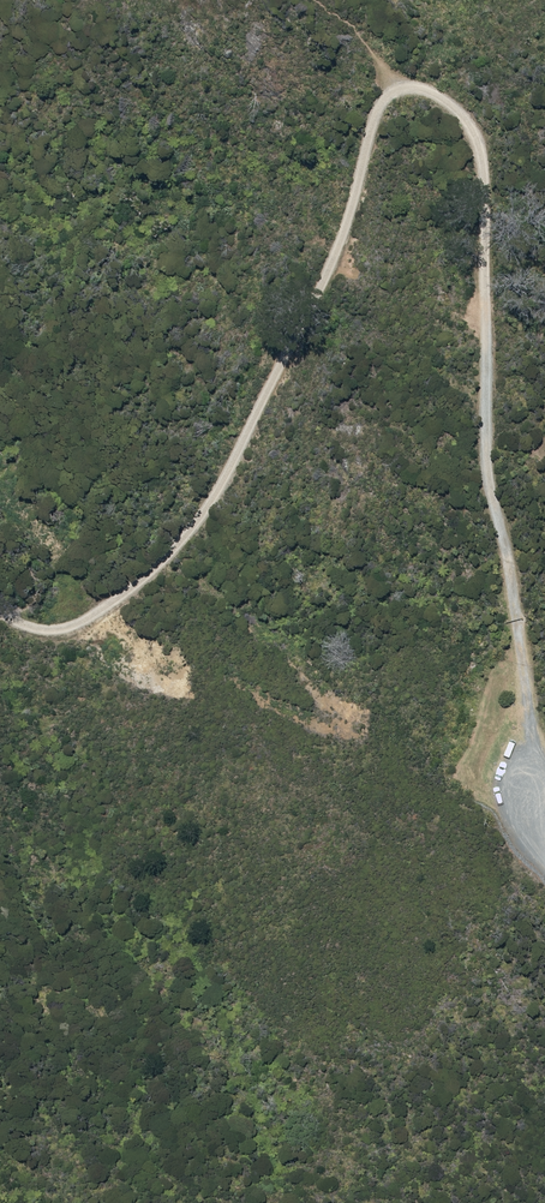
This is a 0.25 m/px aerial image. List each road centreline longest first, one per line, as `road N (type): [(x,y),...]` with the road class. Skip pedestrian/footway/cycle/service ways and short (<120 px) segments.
road 1 (track): [(544,775),(515,786),(526,716),(486,364),(488,144),(464,103),(429,84),(394,89),(371,112),(330,290),(191,544),(103,623),(33,640)]

